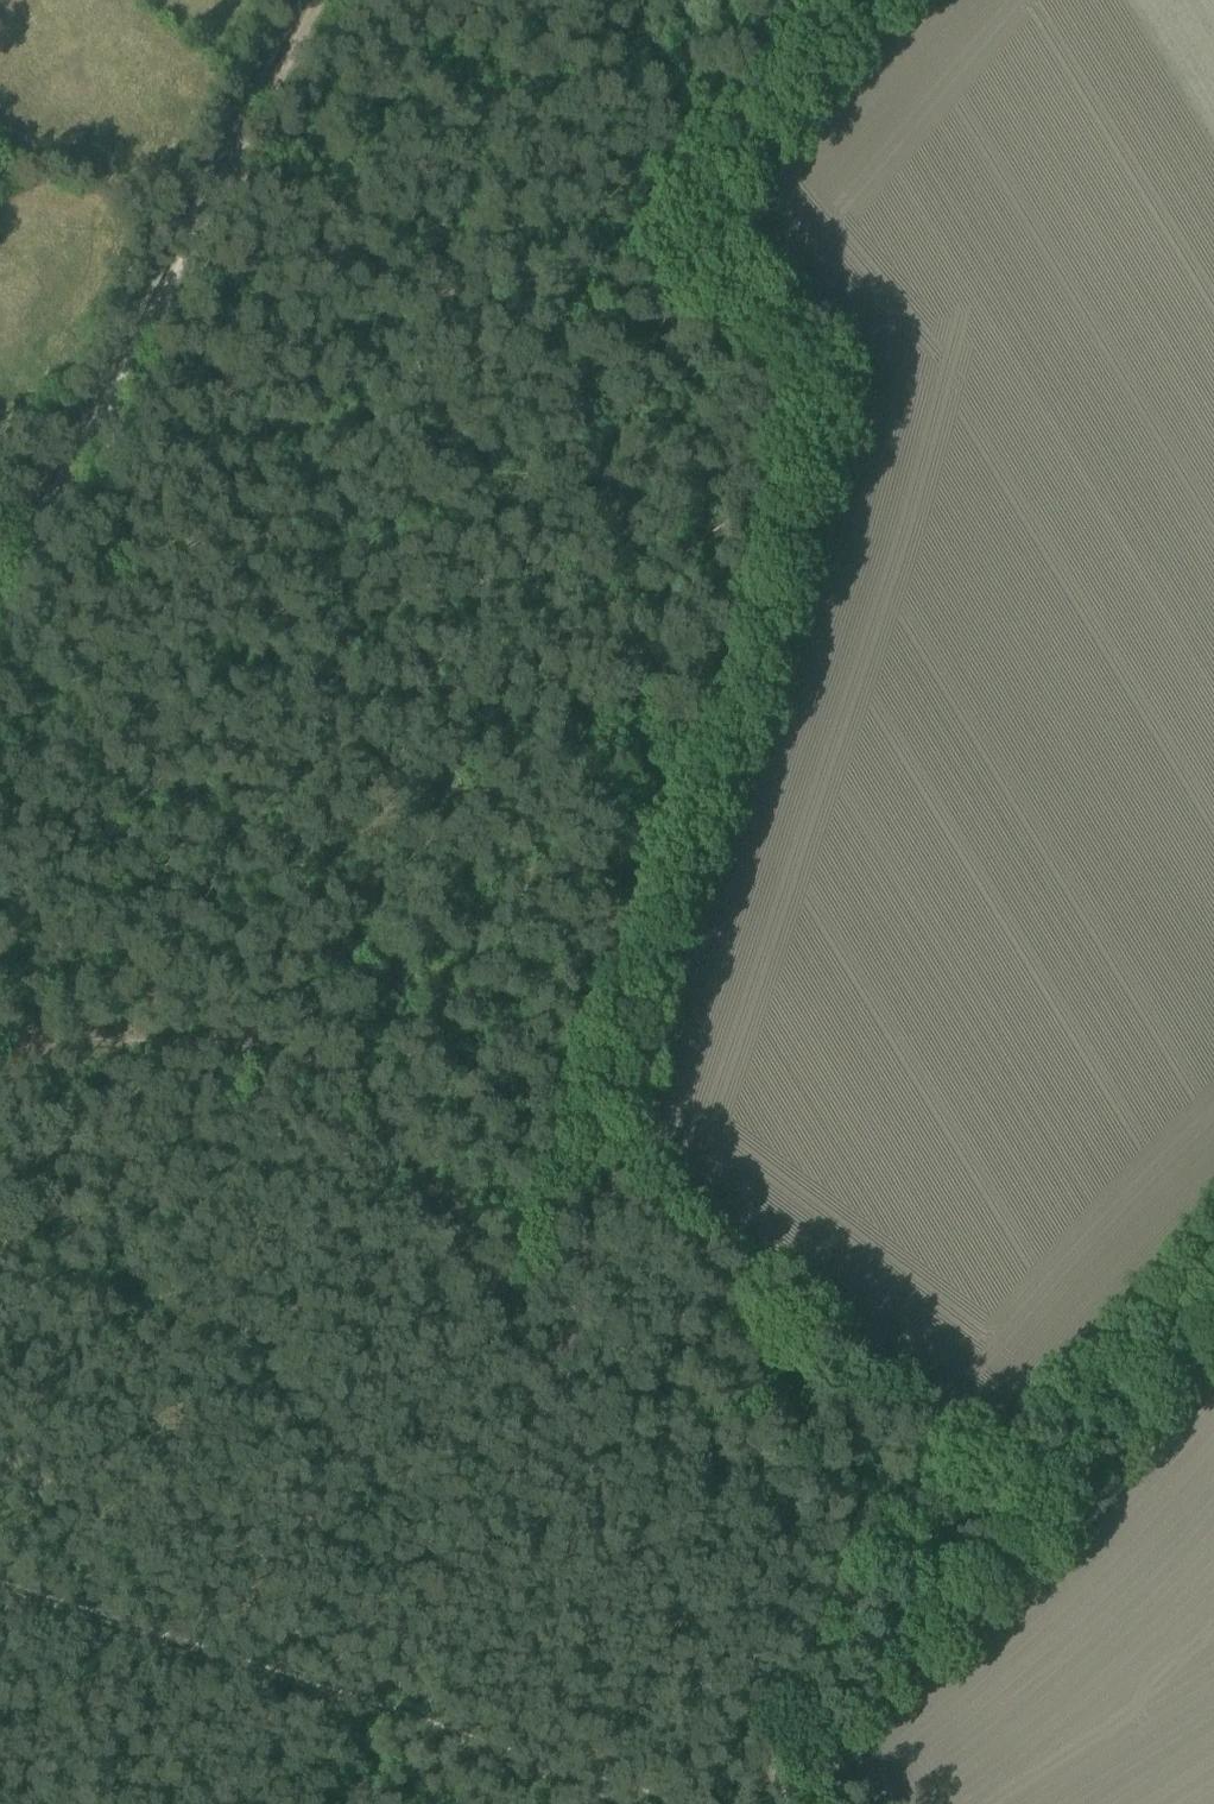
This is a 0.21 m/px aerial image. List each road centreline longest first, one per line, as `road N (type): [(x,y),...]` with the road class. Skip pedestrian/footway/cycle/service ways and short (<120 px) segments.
road 1 (track): [(551,1386),(463,1244),(319,1058),(0,1035)]
road 2 (track): [(0,646),(311,0)]
road 3 (track): [(783,1803),(764,1740),(681,1634),(551,1386)]

